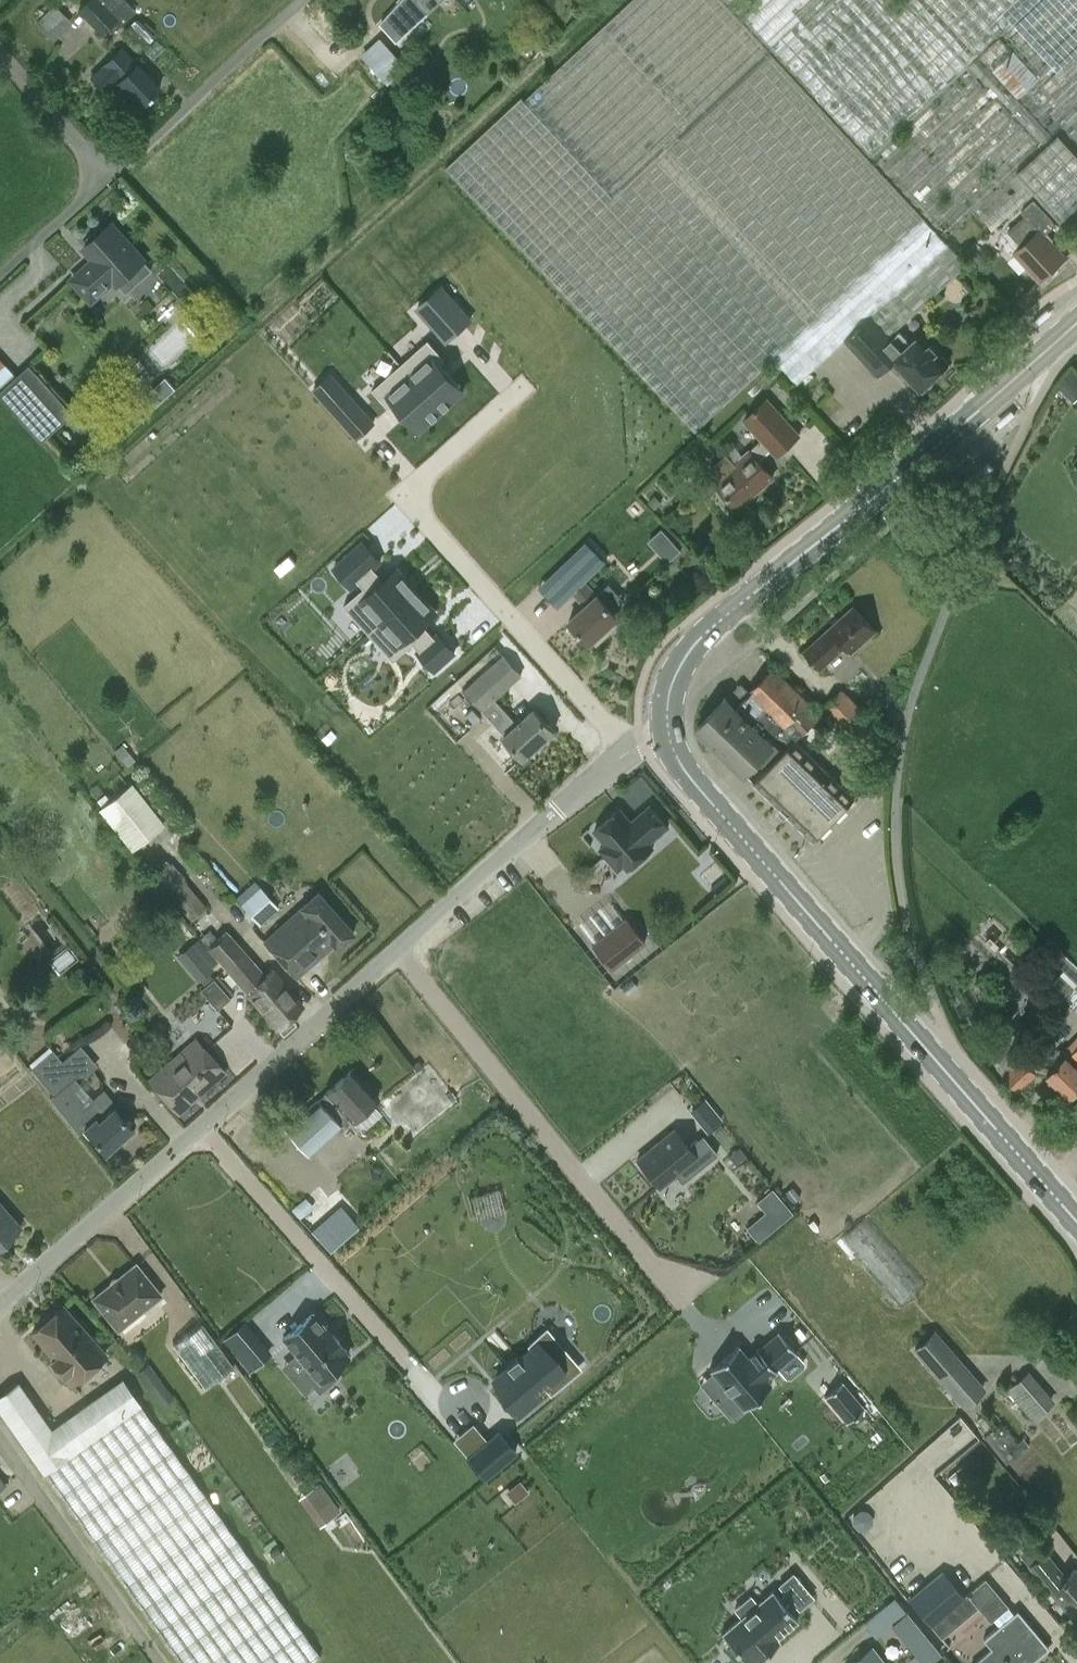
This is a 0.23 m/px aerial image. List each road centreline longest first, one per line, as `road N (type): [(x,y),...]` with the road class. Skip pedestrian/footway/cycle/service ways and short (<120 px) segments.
road 1 (residential): [(0,1302),(558,809),(629,751),(670,735)]
road 2 (secondary): [(1076,1221),(708,798),(670,735)]
road 3 (secondary): [(670,735),(680,666),(707,632),(1076,323)]
road 4 (residential): [(0,1433),(164,1662)]
road 5 (unclassified): [(110,179),(308,0)]
road 6 (unclassified): [(0,55),(110,179)]
road 7 (unclassified): [(0,276),(110,179)]

